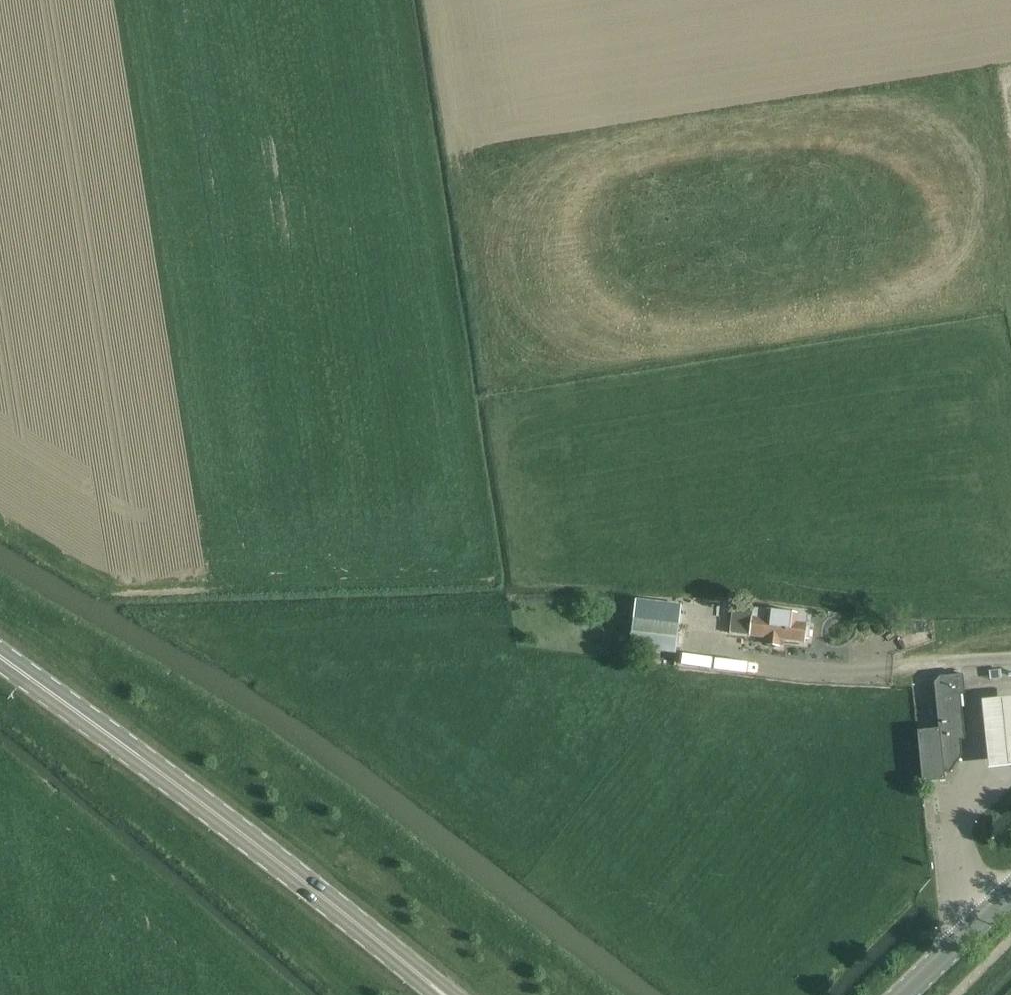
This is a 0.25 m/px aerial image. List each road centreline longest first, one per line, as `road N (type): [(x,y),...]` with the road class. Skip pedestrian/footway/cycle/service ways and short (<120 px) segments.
road 1 (primary): [(443,994),(0,657)]
road 2 (tertiary): [(903,994),(1010,892)]

